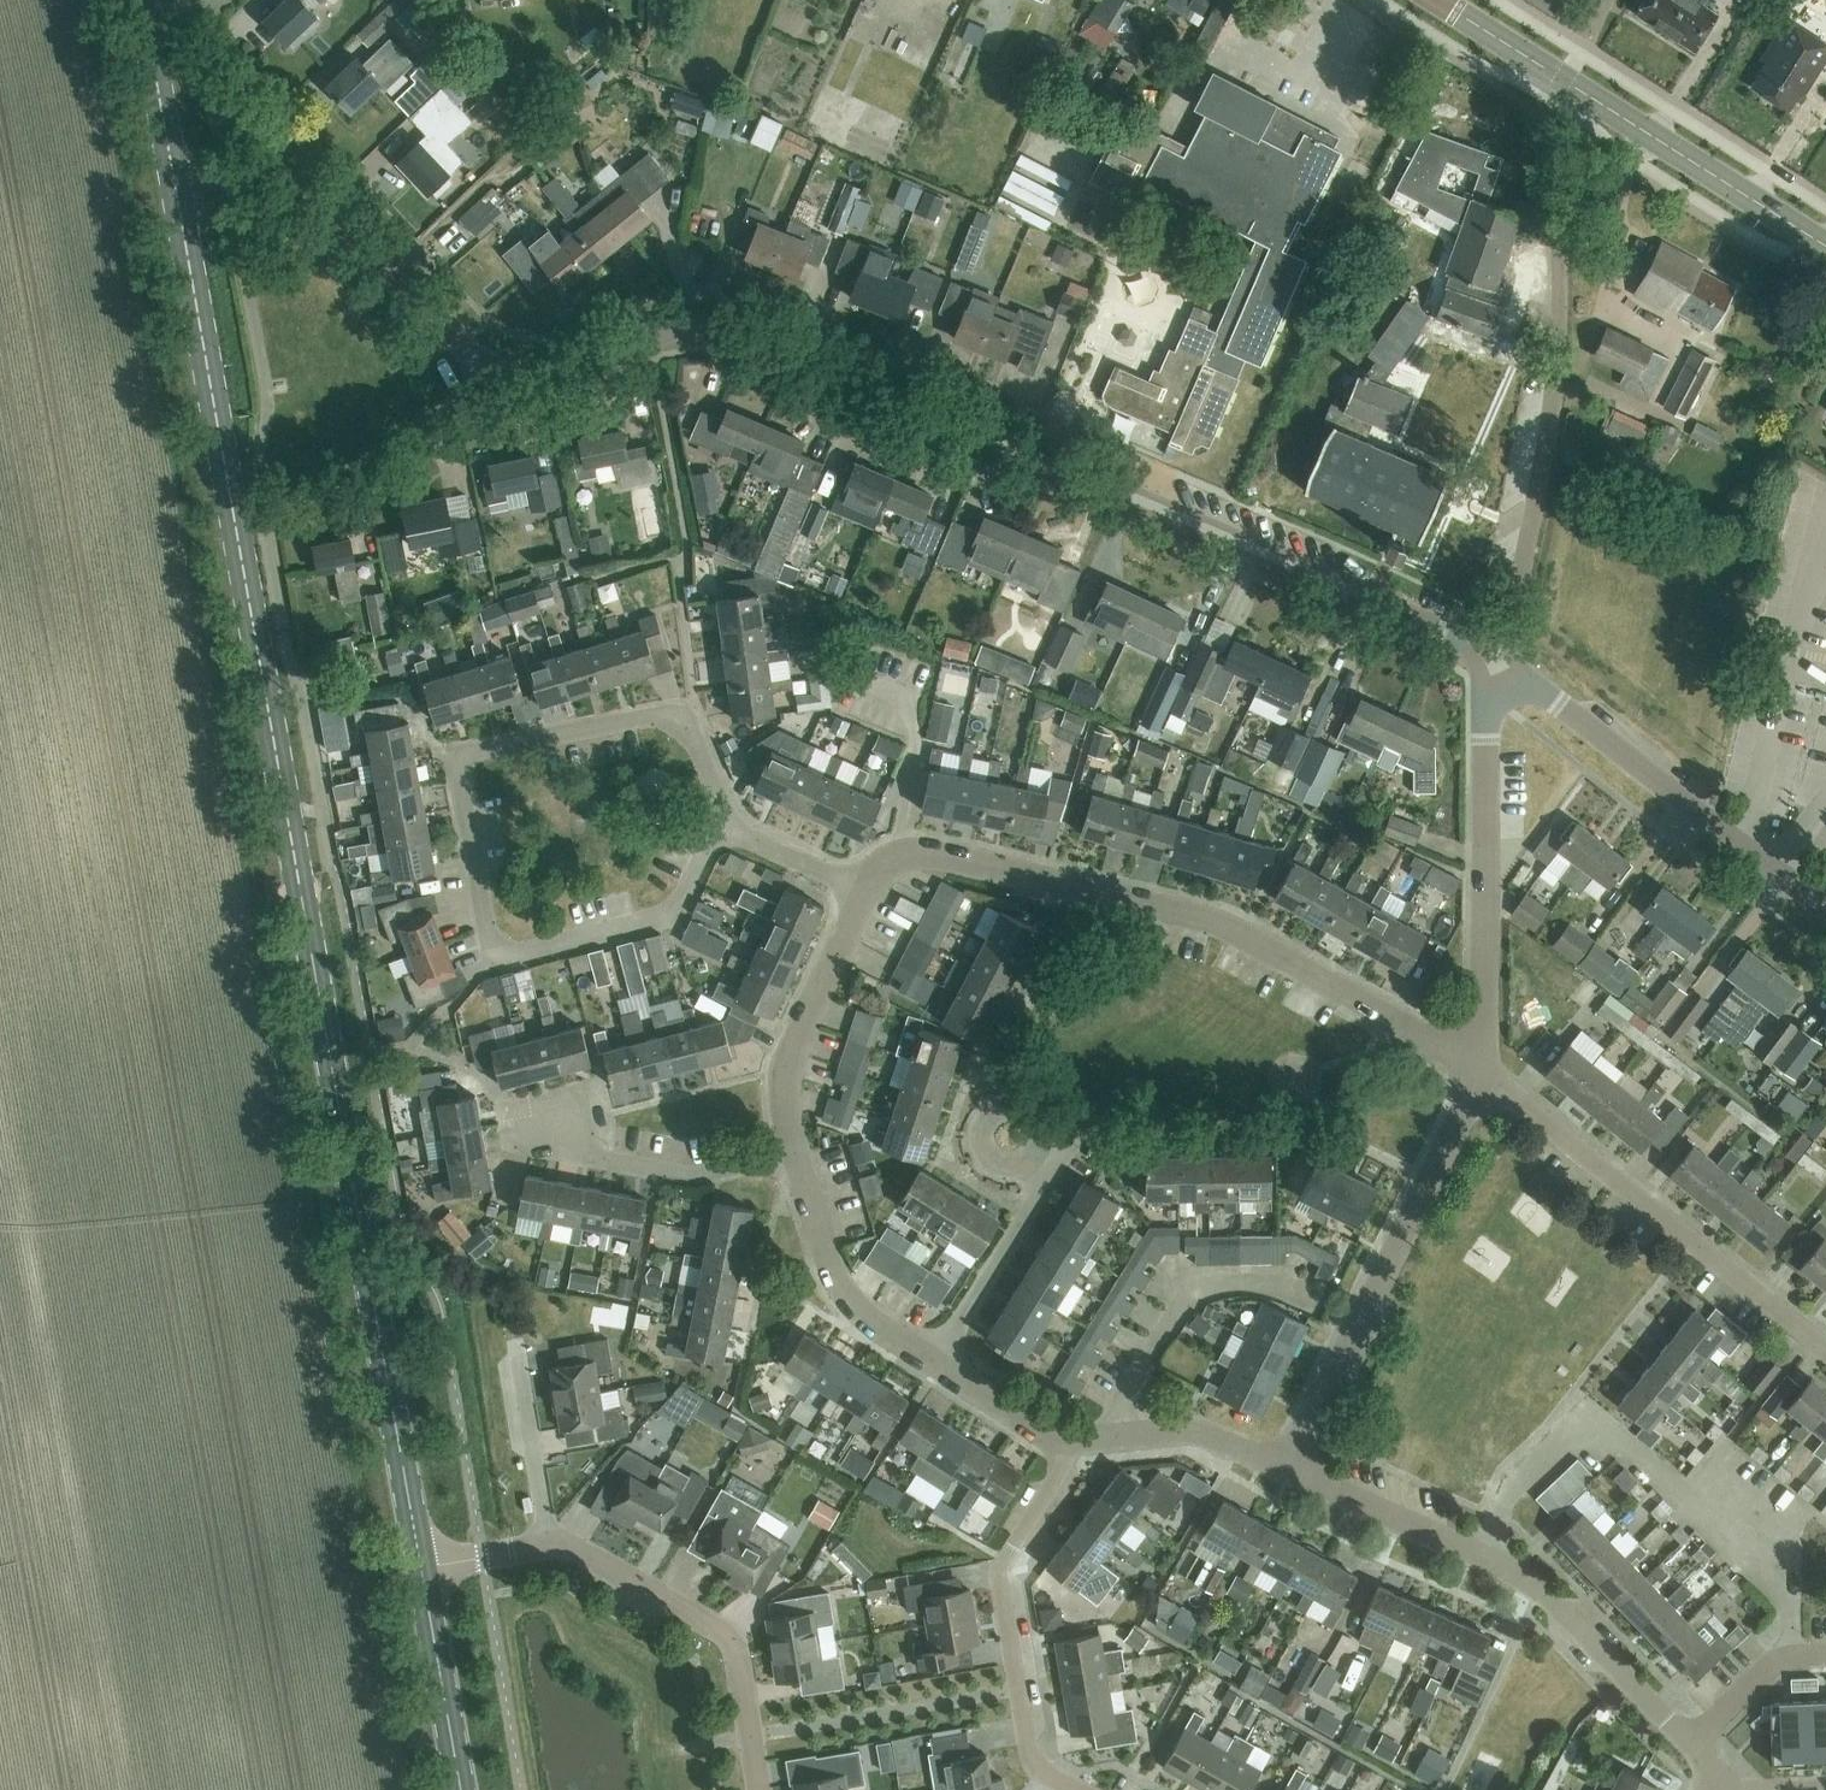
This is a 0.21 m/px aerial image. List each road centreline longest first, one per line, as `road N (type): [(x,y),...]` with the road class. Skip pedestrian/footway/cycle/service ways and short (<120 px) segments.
road 1 (secondary): [(422,1568),(175,191)]
road 2 (unclassified): [(1500,662),(1373,600),(752,337),(686,332),(566,377),(506,375),(478,361)]
road 3 (residential): [(725,824),(678,913),(514,955),(491,943),(457,755),(656,715),(687,726),(696,742)]
road 4 (residential): [(1482,1073),(1221,920),(934,852),(910,851),(884,865),(862,893)]
road 5 (residential): [(1566,80),(1547,133),(1558,245),(1554,385),(1500,662)]
road 6 (residential): [(1690,1747),(1540,1589),(1484,1555),(1288,1466)]
road 7 (residential): [(1825,1350),(1482,1073)]
road 8 (residential): [(1288,1466),(1482,1073)]
road 9 (residential): [(1482,1073),(1487,714),(1500,662)]
road 10 (residential): [(1076,1789),(1031,1753),(1000,1570),(1072,1445)]
road 11 (unclassified): [(478,361),(301,185),(267,177),(175,191)]
road 12 (residential): [(550,1543),(580,1551),(738,1646),(760,1789)]
road 13 (residential): [(1776,868),(1500,662)]
road 14 (secondary): [(1825,246),(1566,80)]
road 15 (residential): [(862,893),(784,1069),(796,1155)]
road 16 (residential): [(796,1155),(700,1175),(611,1161),(527,1132)]
road 17 (residential): [(259,502),(338,481),(398,448),(460,397),(478,361)]
road 18 (residential): [(796,1155),(849,1303),(938,1362)]
road 19 (secondary): [(461,1789),(422,1568)]
road 20 (residential): [(938,1362),(1050,1173)]
road 21 (residential): [(550,1543),(516,1345)]
road 22 (secondary): [(175,191),(141,0)]
road 23 (residential): [(1288,1466),(1199,1428),(1115,1438)]
road 24 (residential): [(1690,1747),(1763,1672),(1791,1656),(1825,1655)]
road 25 (residential): [(1039,1144),(1039,1128),(1025,1110),(999,1108),(984,1121),(980,1141),(990,1159),(1009,1166),(1029,1160)]
road 26 (residential): [(938,1362),(1072,1445)]
road 27 (residential): [(862,893),(725,824)]
road 28 (secondary): [(1566,80),(1438,0)]
road 29 (residential): [(422,1568),(550,1543)]

